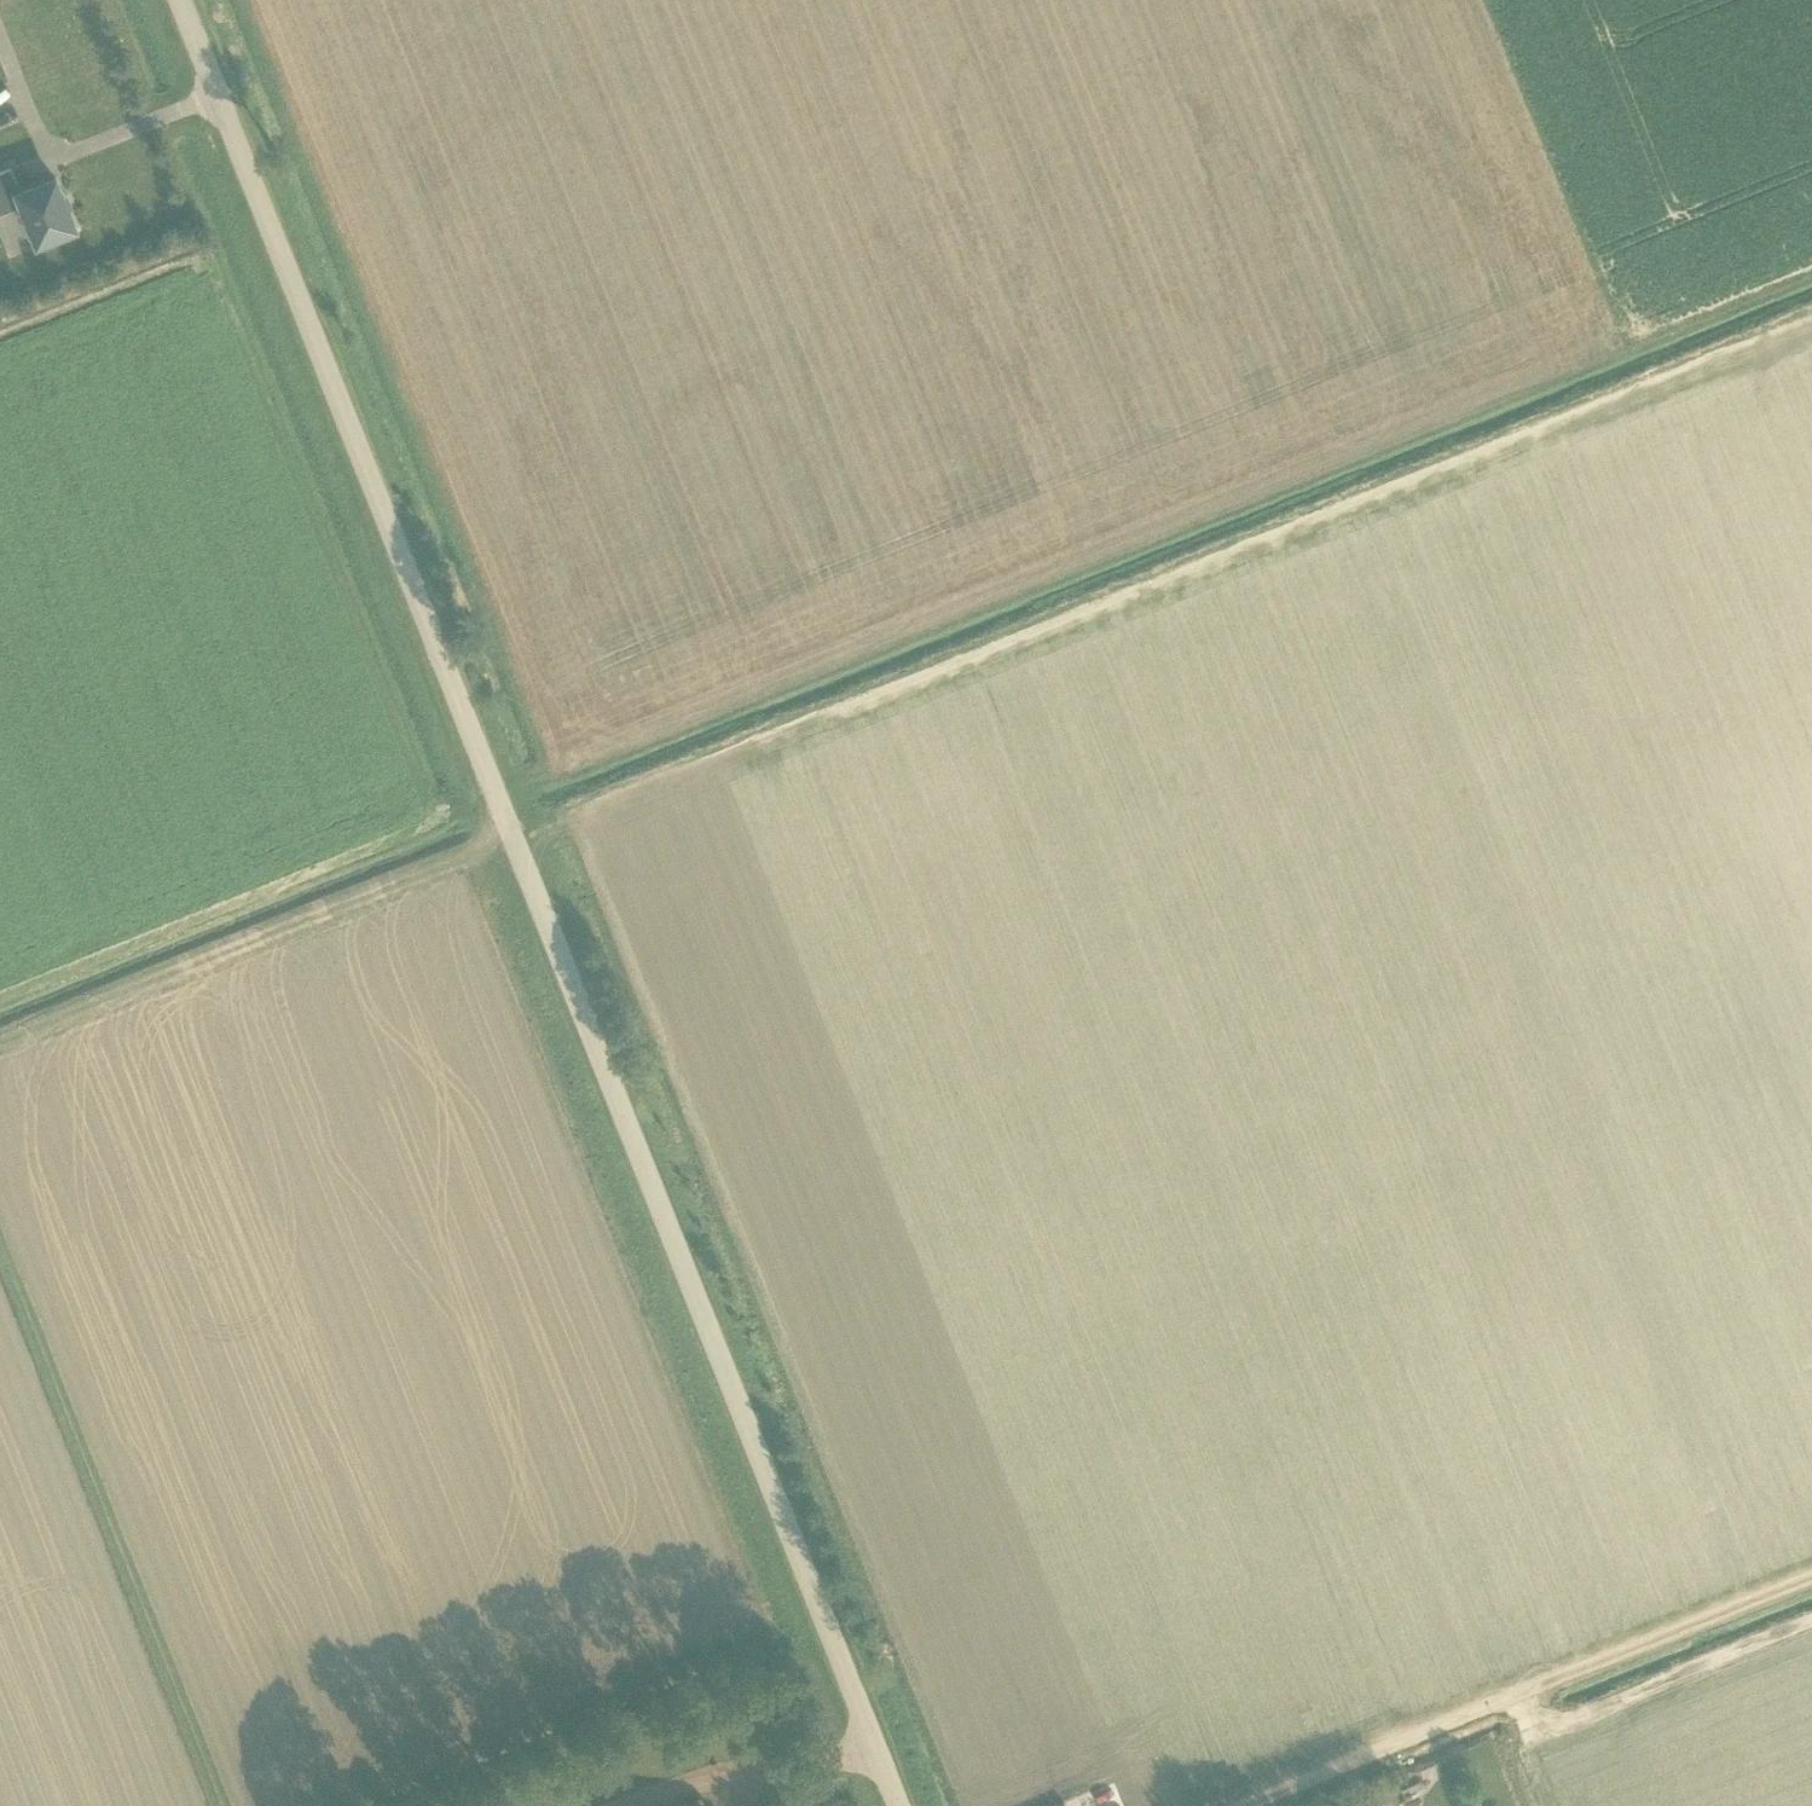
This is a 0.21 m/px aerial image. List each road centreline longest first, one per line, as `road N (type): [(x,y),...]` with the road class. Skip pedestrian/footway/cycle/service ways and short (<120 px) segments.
road 1 (unclassified): [(900,1805),(178,0)]

